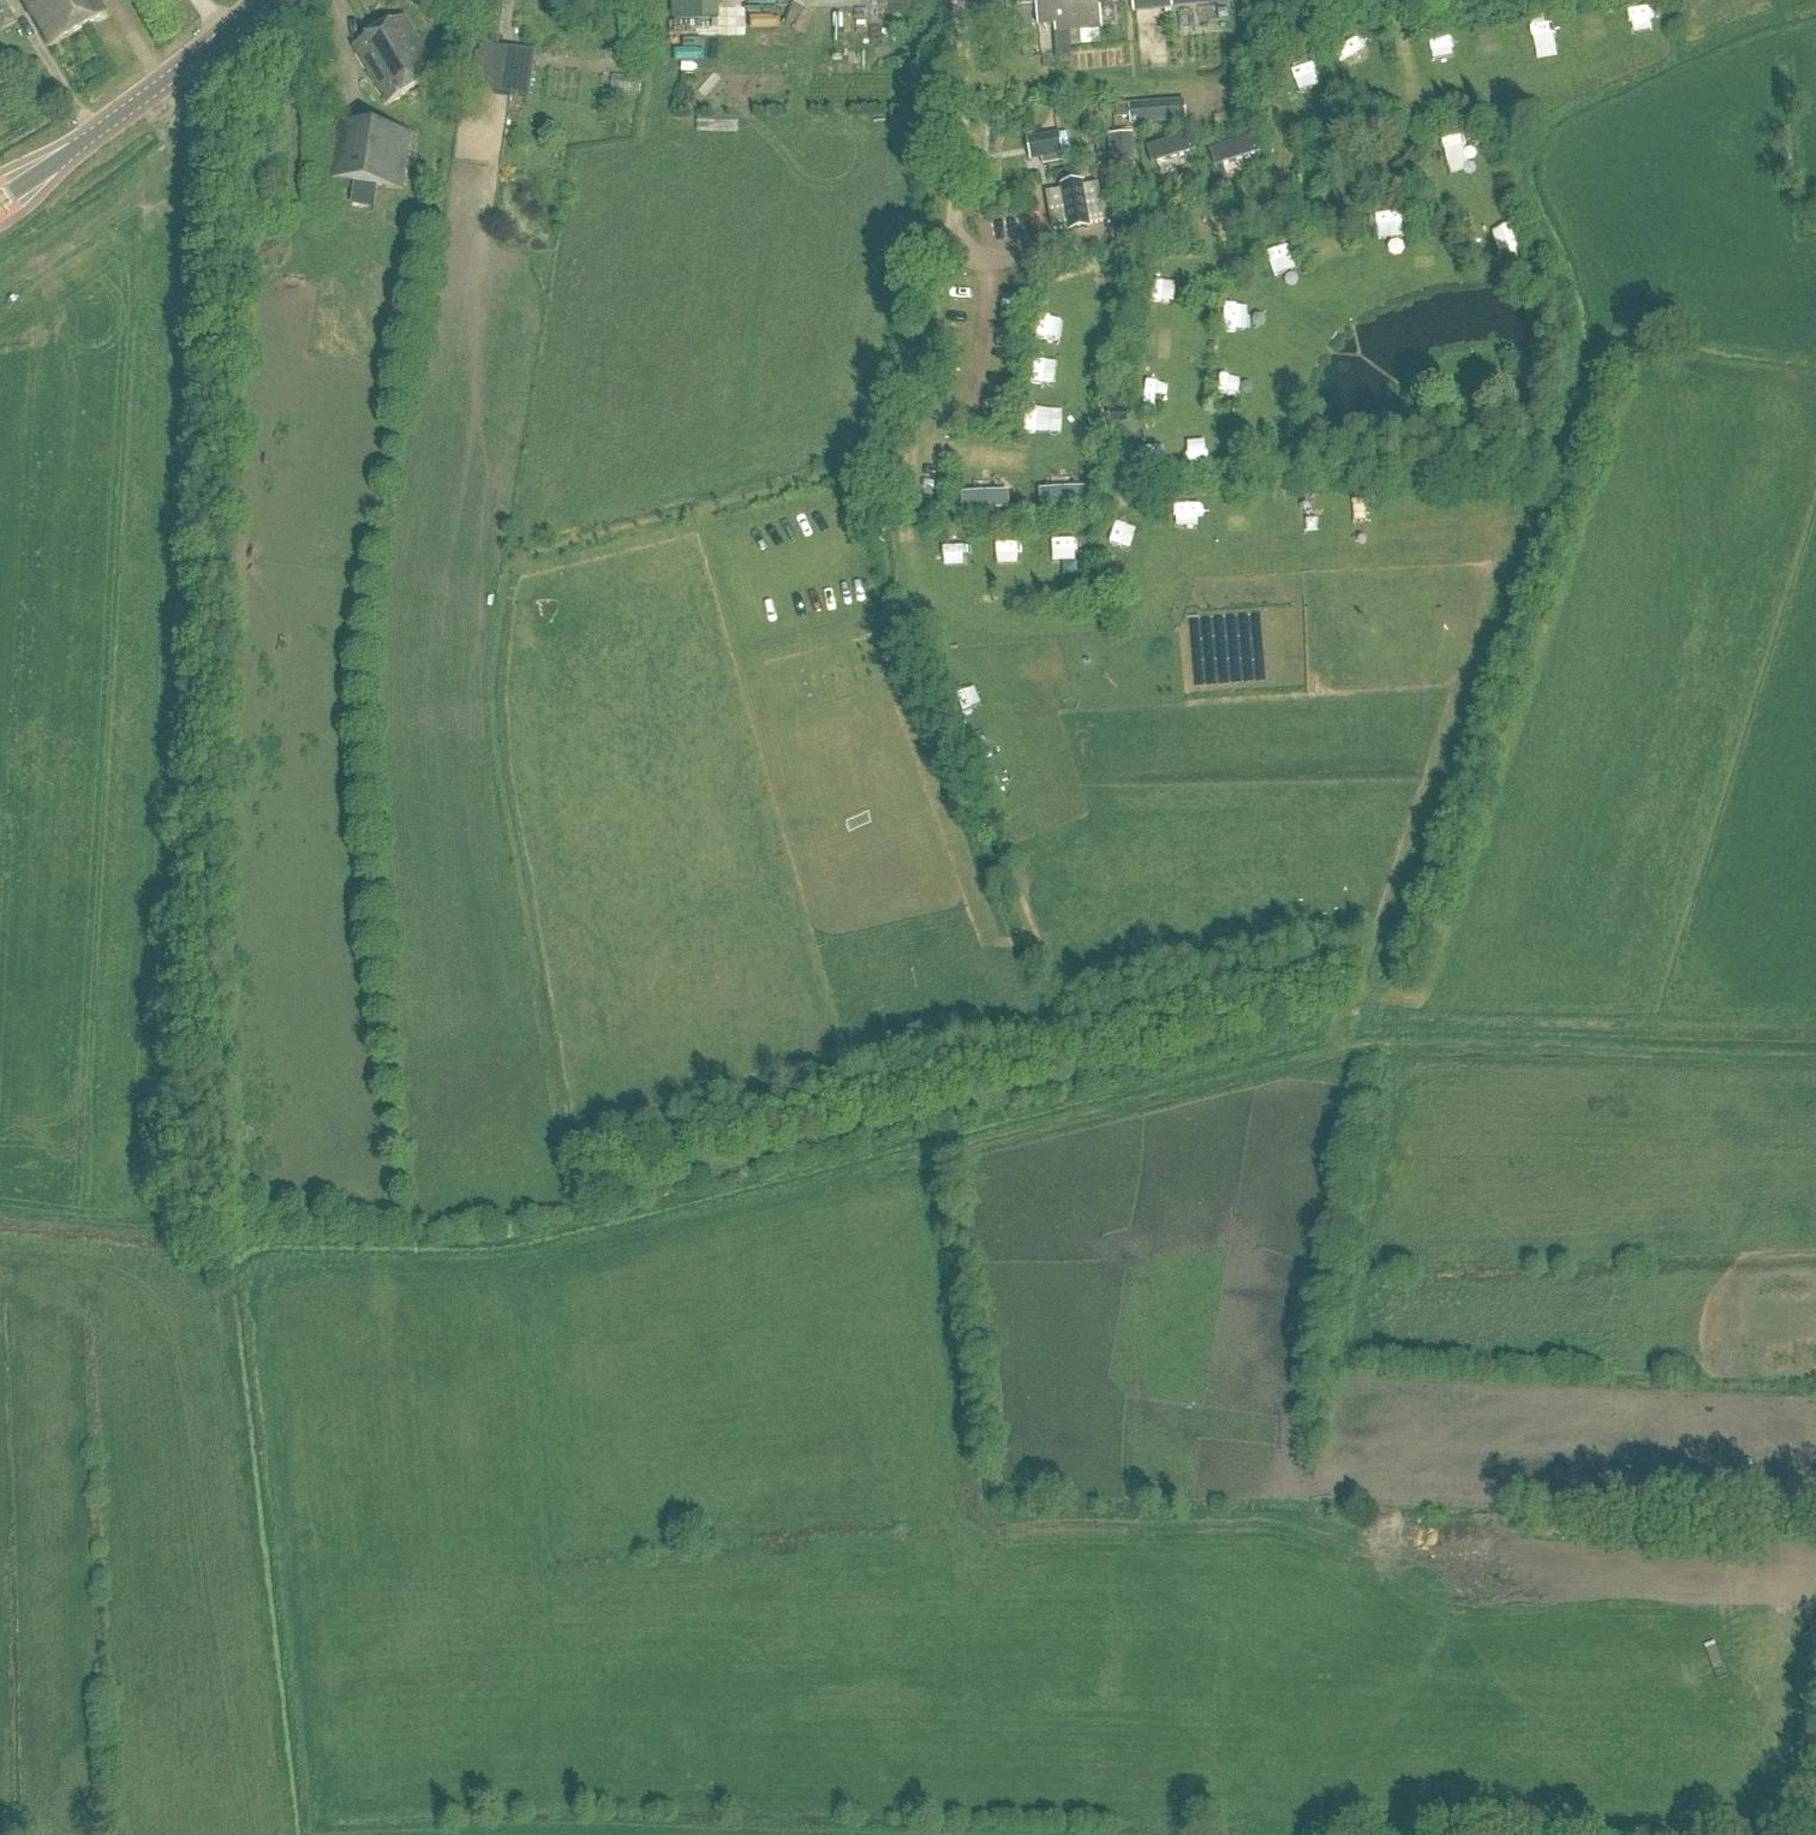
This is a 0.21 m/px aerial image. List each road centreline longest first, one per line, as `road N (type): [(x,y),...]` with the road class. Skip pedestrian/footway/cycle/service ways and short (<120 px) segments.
road 1 (tertiary): [(0,200),(197,58),(260,0)]

